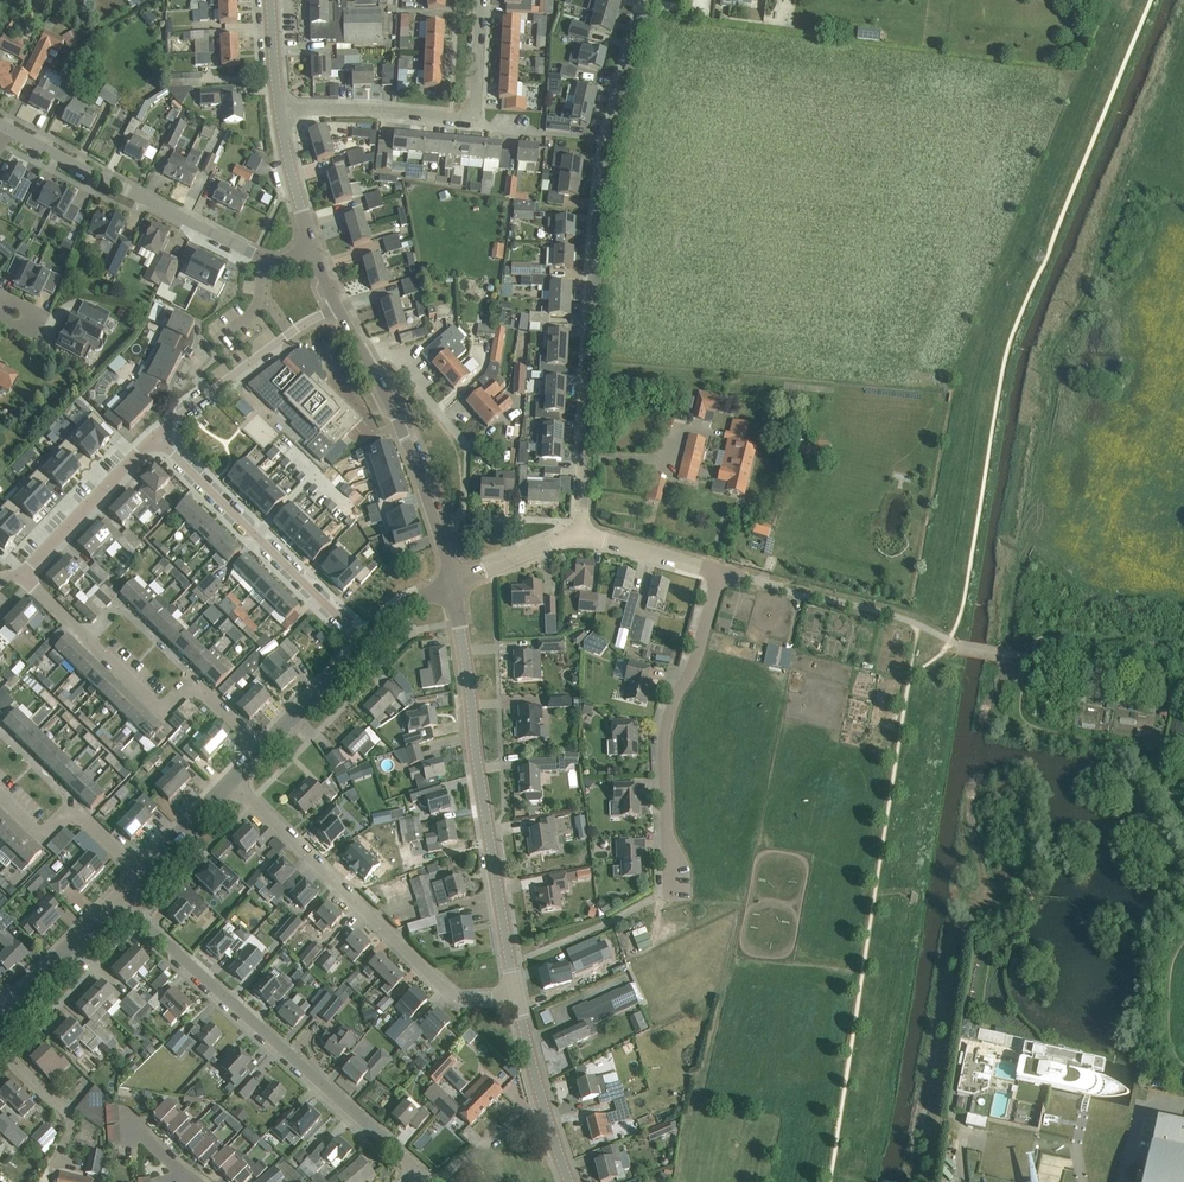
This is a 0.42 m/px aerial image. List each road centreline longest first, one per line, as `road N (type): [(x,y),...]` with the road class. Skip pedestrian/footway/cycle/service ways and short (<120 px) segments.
road 1 (residential): [(586,539),(594,238),(605,135),(647,0)]
road 2 (residential): [(1183,693),(958,645),(893,614),(721,571)]
road 3 (residential): [(517,997),(451,582)]
road 4 (residential): [(420,1171),(122,900)]
road 5 (residential): [(517,997),(446,996),(233,783)]
road 6 (residential): [(669,891),(665,734),(721,571)]
road 7 (residential): [(264,754),(192,686),(173,707),(154,702),(25,577)]
road 8 (residential): [(280,109),(469,114),(479,0)]
road 9 (residential): [(366,640),(156,436)]
road 10 (residential): [(264,258),(6,129)]
road 11 (residential): [(435,524),(458,518),(466,505),(463,440),(398,359),(364,355)]
road 12 (residential): [(156,436),(283,338),(344,305)]
road 13 (residential): [(143,879),(72,808),(45,840),(0,795)]
road 14 (residential): [(25,577),(156,436)]
road 15 (residential): [(435,524),(364,355)]
road 16 (residential): [(14,1014),(122,900)]
road 17 (residential): [(264,754),(366,640)]
road 18 (residential): [(56,1167),(69,1128),(65,1110),(0,1048)]
road 19 (residential): [(316,247),(280,109)]
road 20 (residential): [(586,539),(451,582)]
road 21 (residential): [(721,571),(586,539)]
road 22 (residential): [(143,879),(233,783)]
road 23 (residential): [(434,1181),(531,1108)]

